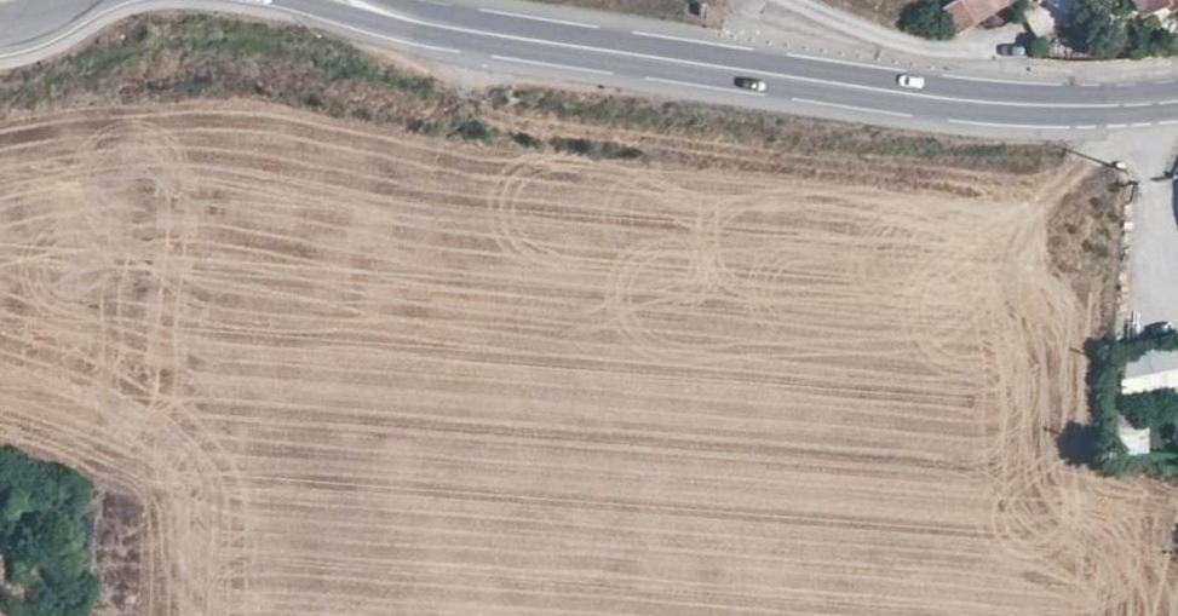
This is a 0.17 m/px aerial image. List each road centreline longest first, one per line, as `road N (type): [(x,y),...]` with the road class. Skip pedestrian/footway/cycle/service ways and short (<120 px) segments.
road 1 (track): [(469,144),(174,143),(147,157),(129,202),(118,522),(101,615)]
road 2 (secondary): [(1177,105),(959,103),(399,17)]
road 3 (track): [(469,144),(848,161),(1087,183)]
road 4 (track): [(1087,183),(1083,467),(1177,469)]

